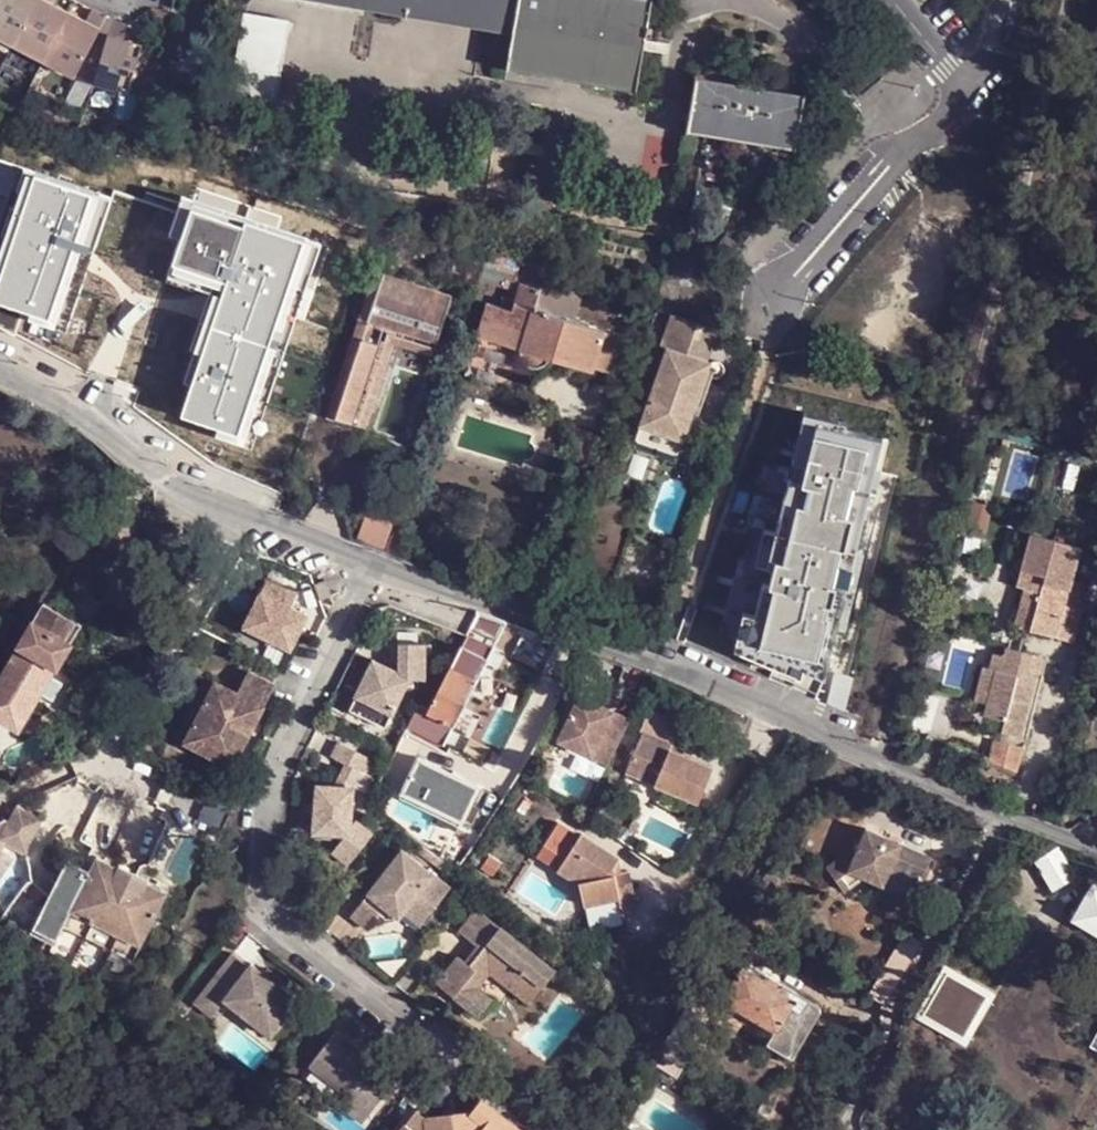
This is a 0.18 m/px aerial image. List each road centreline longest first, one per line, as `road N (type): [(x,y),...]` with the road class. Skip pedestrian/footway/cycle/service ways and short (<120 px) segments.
road 1 (residential): [(0,369),(187,488),(367,568),(658,666),(1096,853)]
road 2 (residential): [(899,183),(791,318),(767,322),(745,305),(744,281),(842,158),(861,153)]
road 3 (residential): [(891,0),(948,71),(959,106),(899,183)]

